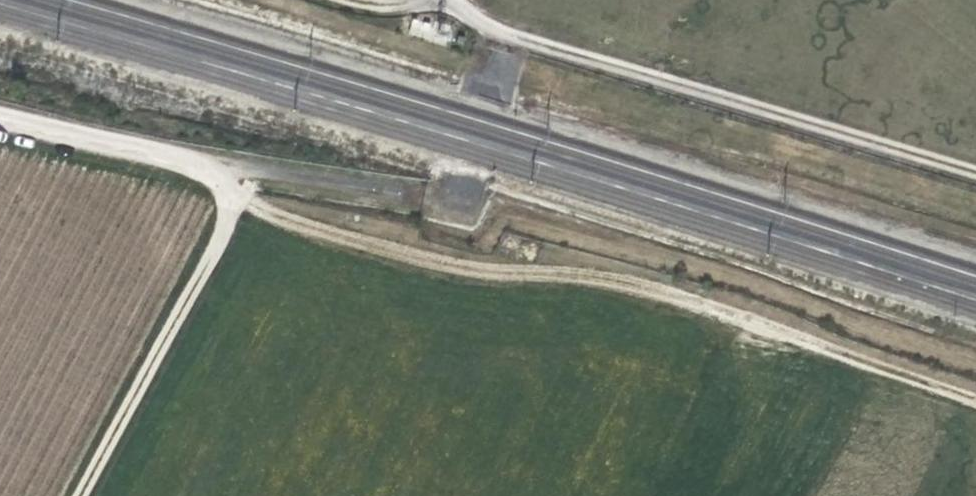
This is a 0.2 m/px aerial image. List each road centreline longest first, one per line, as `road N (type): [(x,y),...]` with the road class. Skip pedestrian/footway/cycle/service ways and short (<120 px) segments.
road 1 (track): [(975,398),(634,288),(491,274),(363,246),(255,209),(180,154)]
road 2 (track): [(496,39),(975,174)]
road 3 (track): [(82,495),(241,200)]

